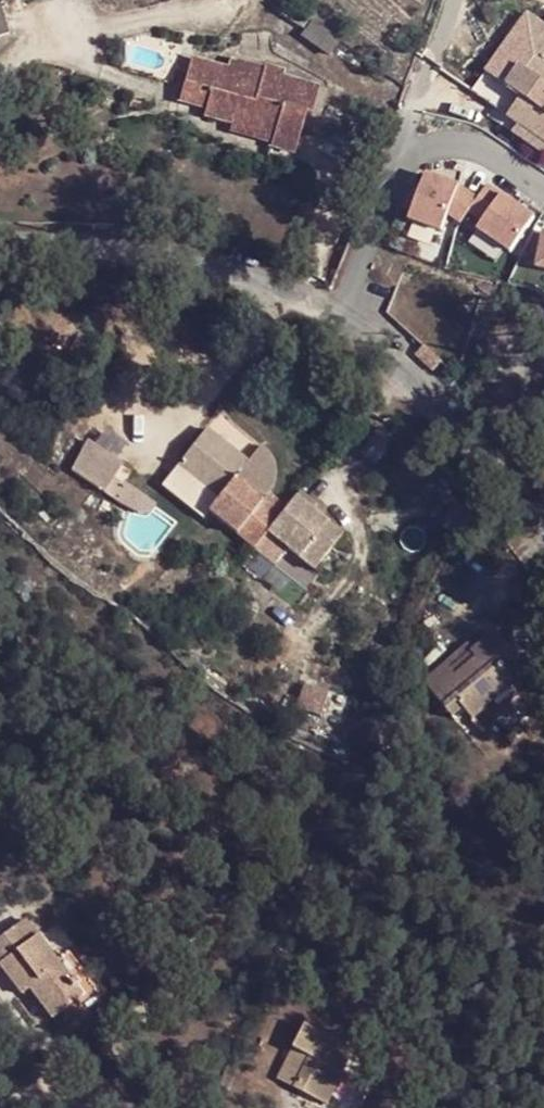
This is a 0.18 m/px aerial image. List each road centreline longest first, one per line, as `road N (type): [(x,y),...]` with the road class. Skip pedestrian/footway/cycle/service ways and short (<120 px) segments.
road 1 (residential): [(543,525),(412,383),(328,310),(184,265),(0,247)]

